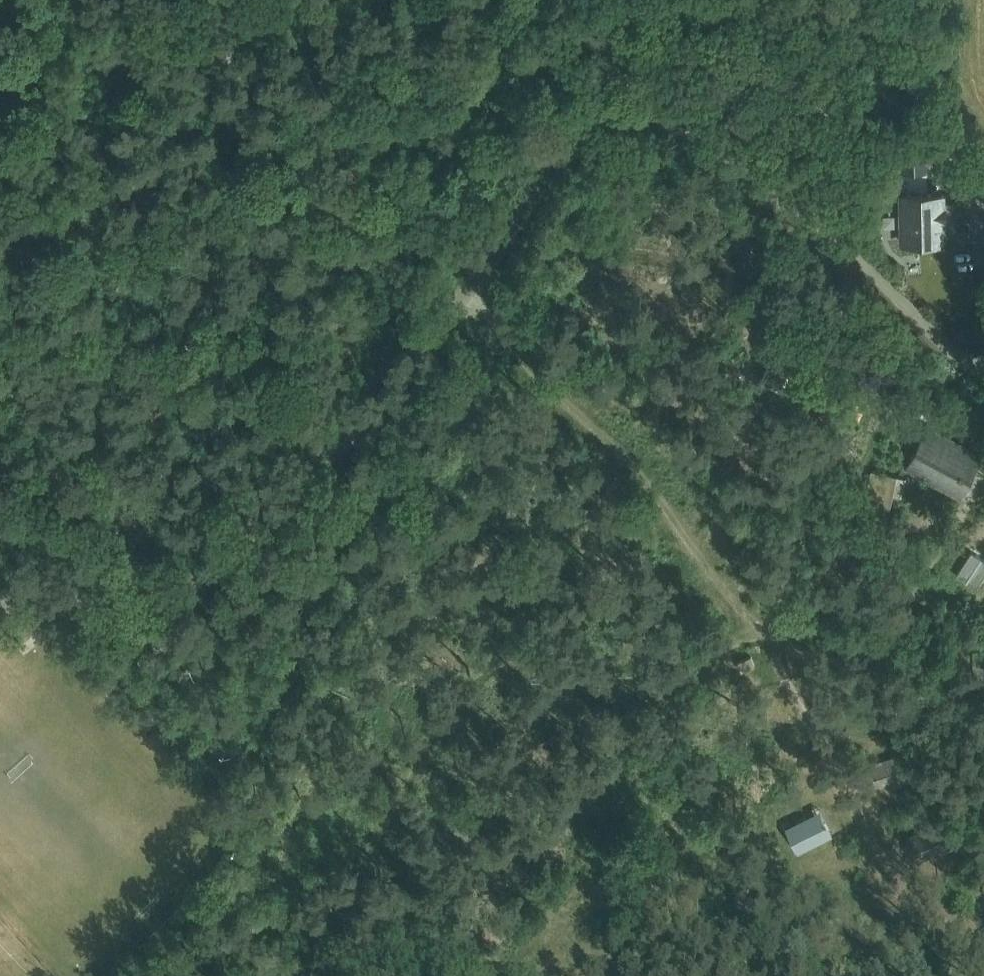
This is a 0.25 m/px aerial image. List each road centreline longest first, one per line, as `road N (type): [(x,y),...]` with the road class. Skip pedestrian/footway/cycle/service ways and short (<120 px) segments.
road 1 (unclassified): [(0,606),(156,600),(210,574),(417,360),(540,186),(599,70)]
road 2 (track): [(459,304),(604,435),(772,649),(843,775)]
road 3 (unclassified): [(974,376),(821,223),(599,70)]
road 4 (track): [(59,0),(81,34),(118,60),(503,154)]
road 5 (track): [(71,604),(96,638),(110,640),(135,630),(156,600)]

